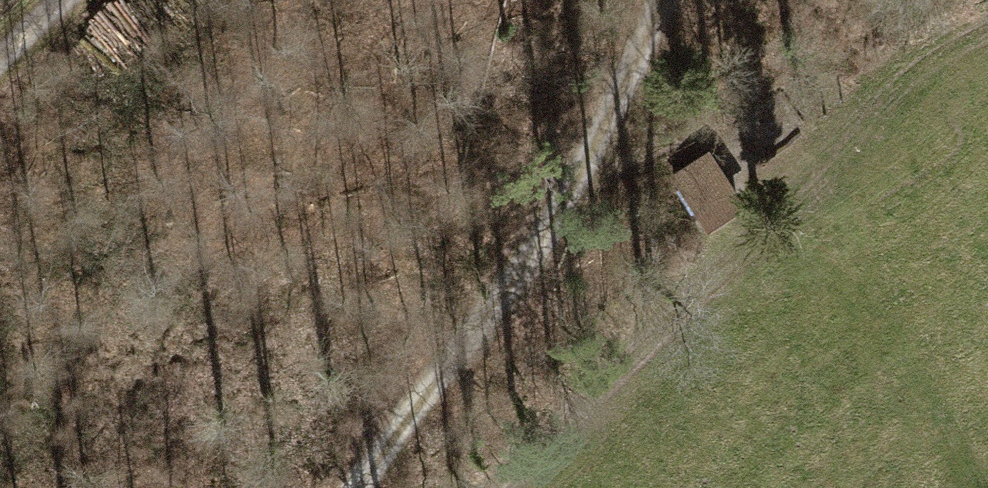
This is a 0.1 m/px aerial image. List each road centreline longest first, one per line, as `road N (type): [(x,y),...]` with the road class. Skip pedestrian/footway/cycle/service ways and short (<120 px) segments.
road 1 (track): [(487,487),(763,214),(902,57),(987,14)]
road 2 (track): [(360,487),(614,110),(662,0)]

